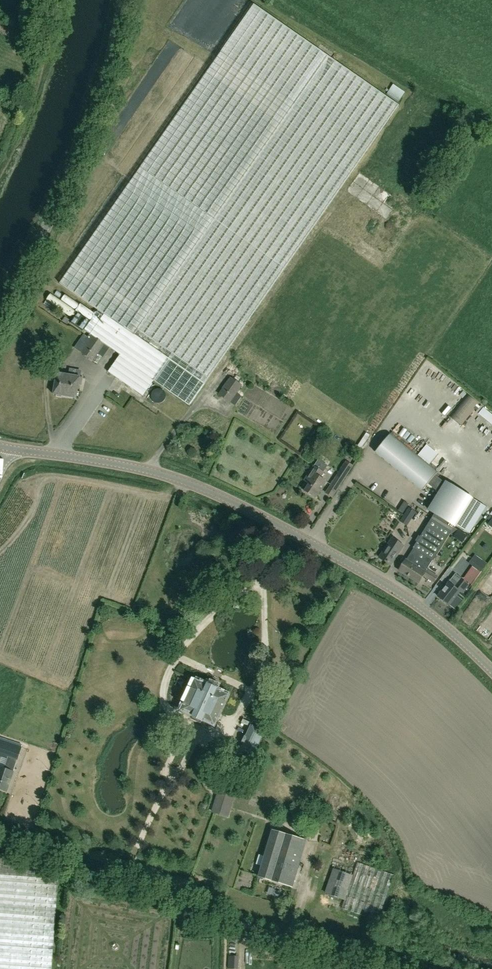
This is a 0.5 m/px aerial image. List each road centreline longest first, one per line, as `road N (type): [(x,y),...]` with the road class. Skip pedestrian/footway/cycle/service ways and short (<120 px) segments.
road 1 (tertiary): [(491,671),(398,592),(233,502),(150,471),(6,448)]
road 2 (unclassified): [(0,842),(365,968)]
road 3 (tertiary): [(0,302),(85,132),(122,0)]

